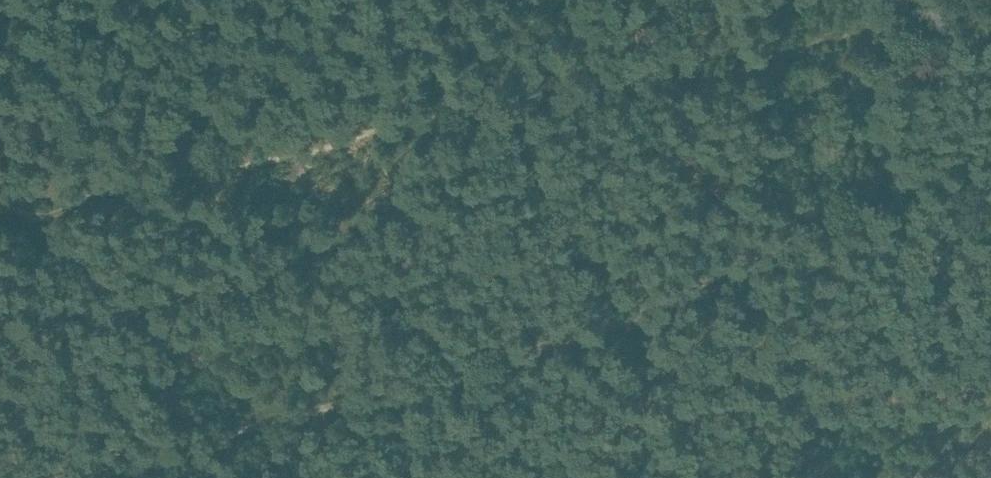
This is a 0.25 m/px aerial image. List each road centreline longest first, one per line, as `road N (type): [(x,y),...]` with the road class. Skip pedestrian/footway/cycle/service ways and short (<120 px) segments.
road 1 (track): [(0,206),(265,424)]
road 2 (track): [(902,175),(909,0)]

